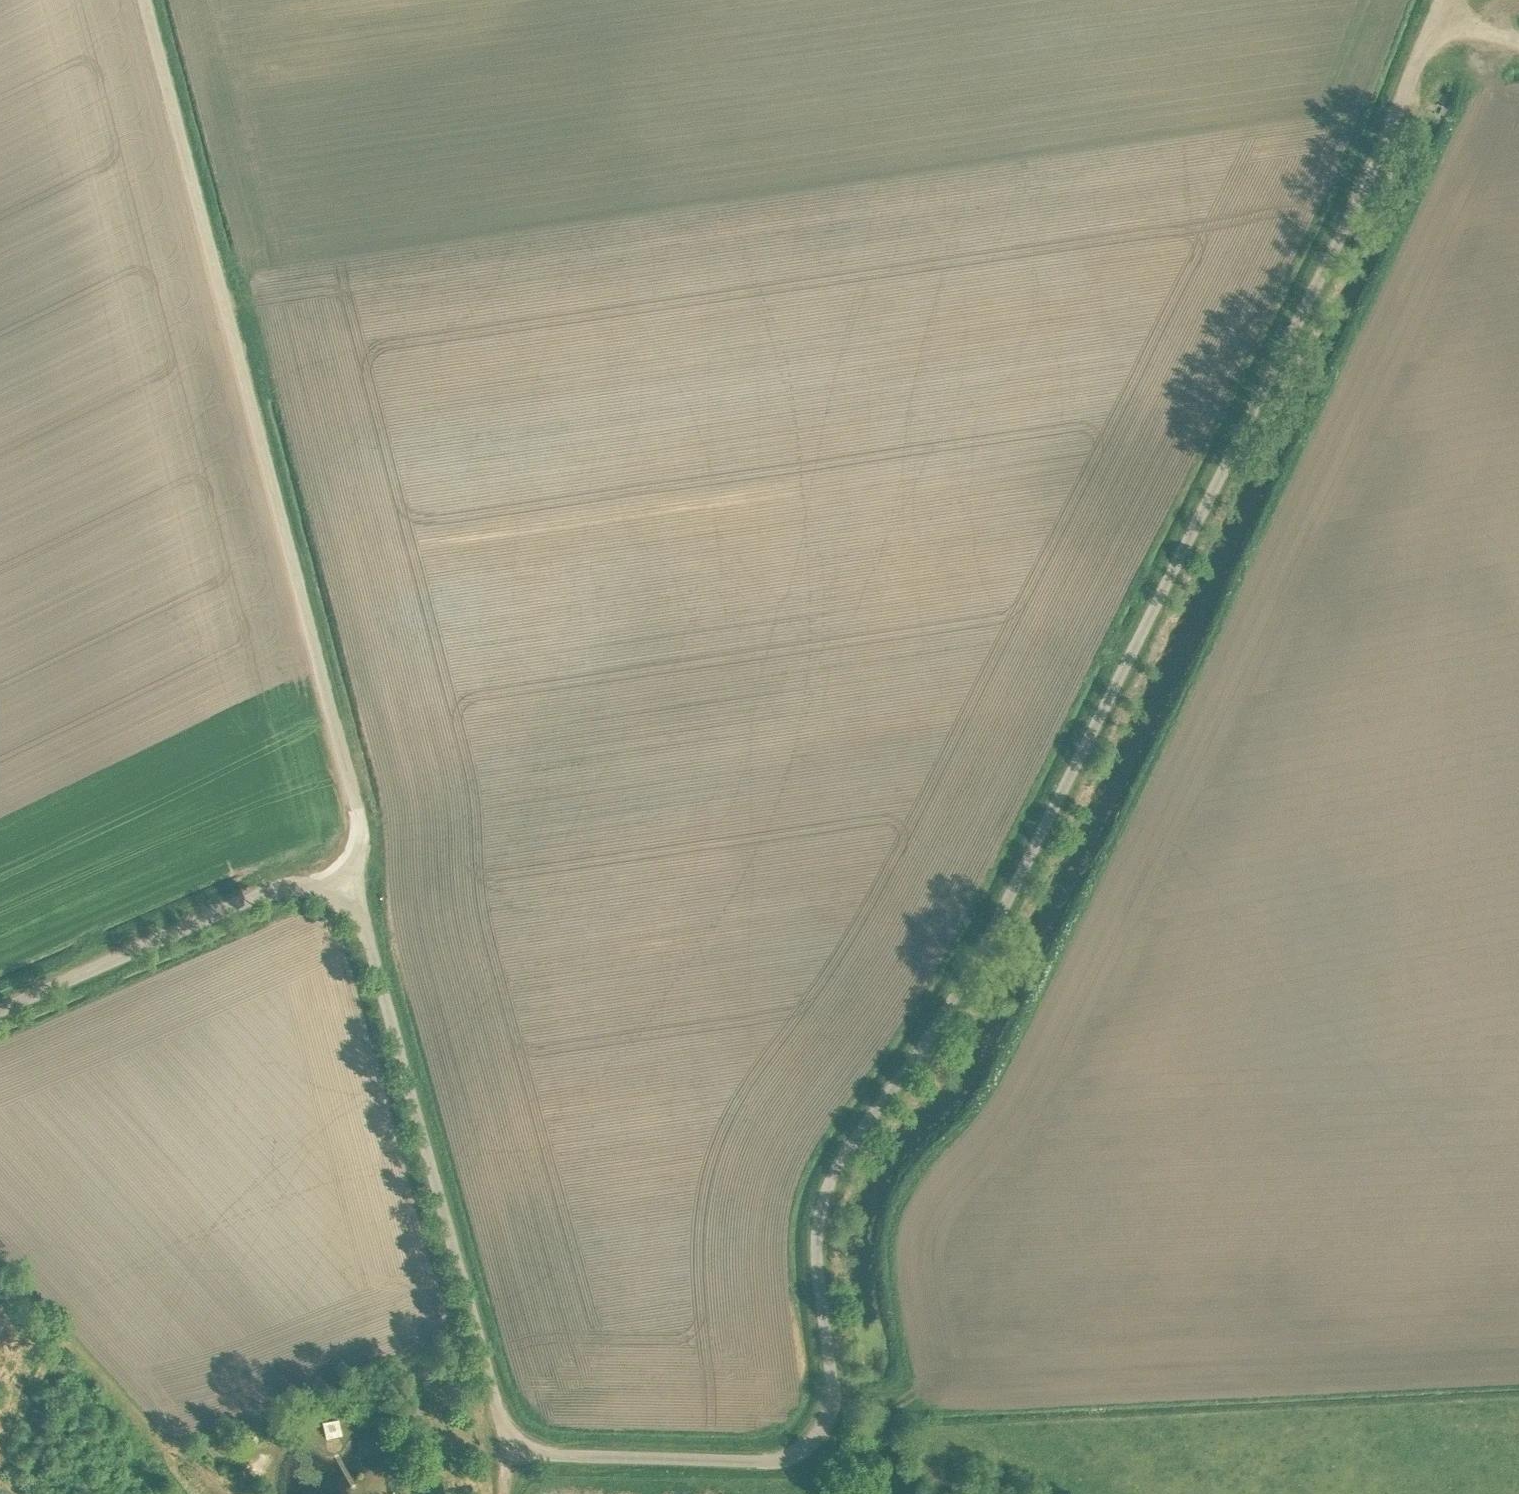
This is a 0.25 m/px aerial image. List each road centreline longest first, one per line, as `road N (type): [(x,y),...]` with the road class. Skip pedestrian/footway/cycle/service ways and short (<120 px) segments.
road 1 (unclassified): [(520,1443),(541,1456),(761,1462),(810,1447),(835,1407),(819,1253),(830,1184),(972,972),(1431,40),(1447,24),(1518,41)]
road 2 (unclassified): [(356,889),(358,809),(146,0)]
road 3 (unclassified): [(520,1443),(494,1400),(356,889)]
road 4 (unclassified): [(0,1002),(264,895),(356,889)]

